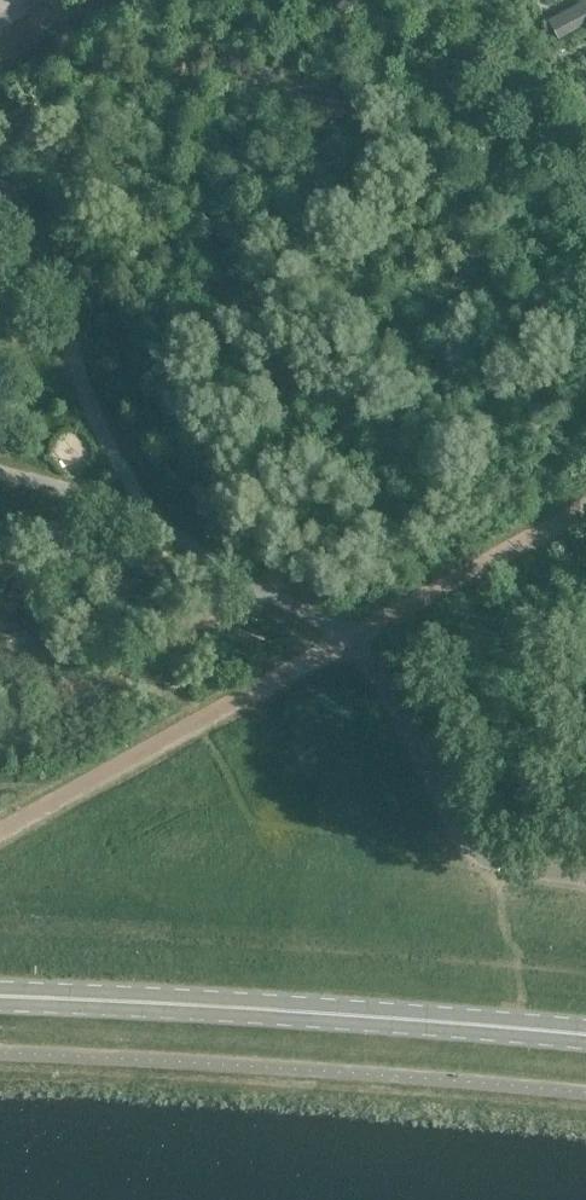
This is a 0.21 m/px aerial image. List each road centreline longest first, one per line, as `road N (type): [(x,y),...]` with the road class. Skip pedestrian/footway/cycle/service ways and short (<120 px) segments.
road 1 (tertiary): [(585,1039),(389,1021),(0,1003)]

